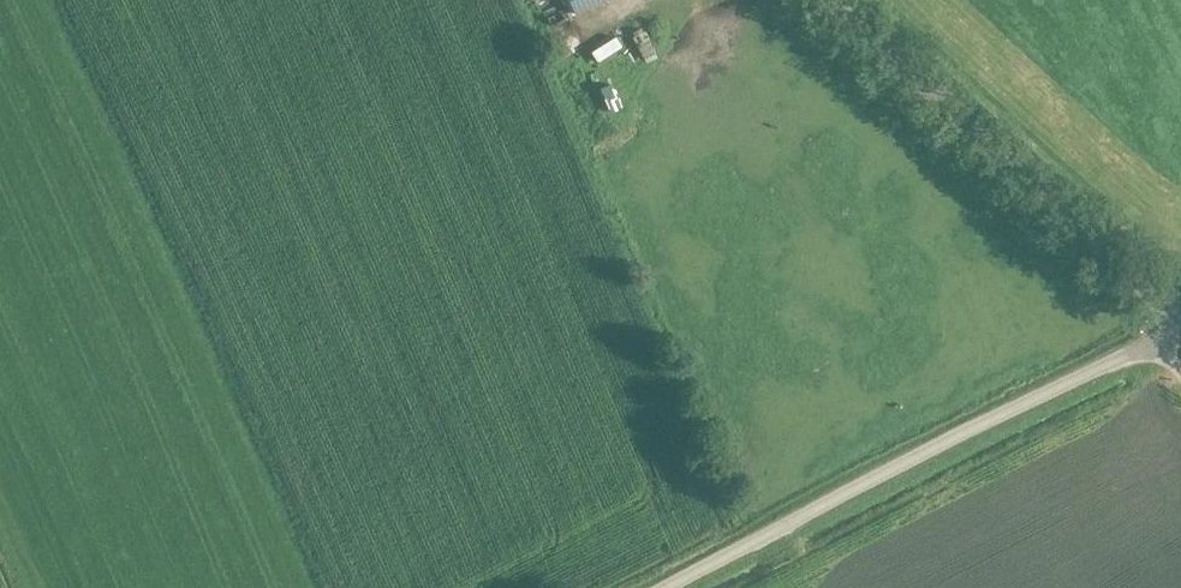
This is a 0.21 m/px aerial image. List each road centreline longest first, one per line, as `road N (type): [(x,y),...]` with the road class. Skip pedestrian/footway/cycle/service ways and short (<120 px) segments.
road 1 (unclassified): [(670,587),(1180,325)]
road 2 (unclassified): [(1180,319),(833,0)]

